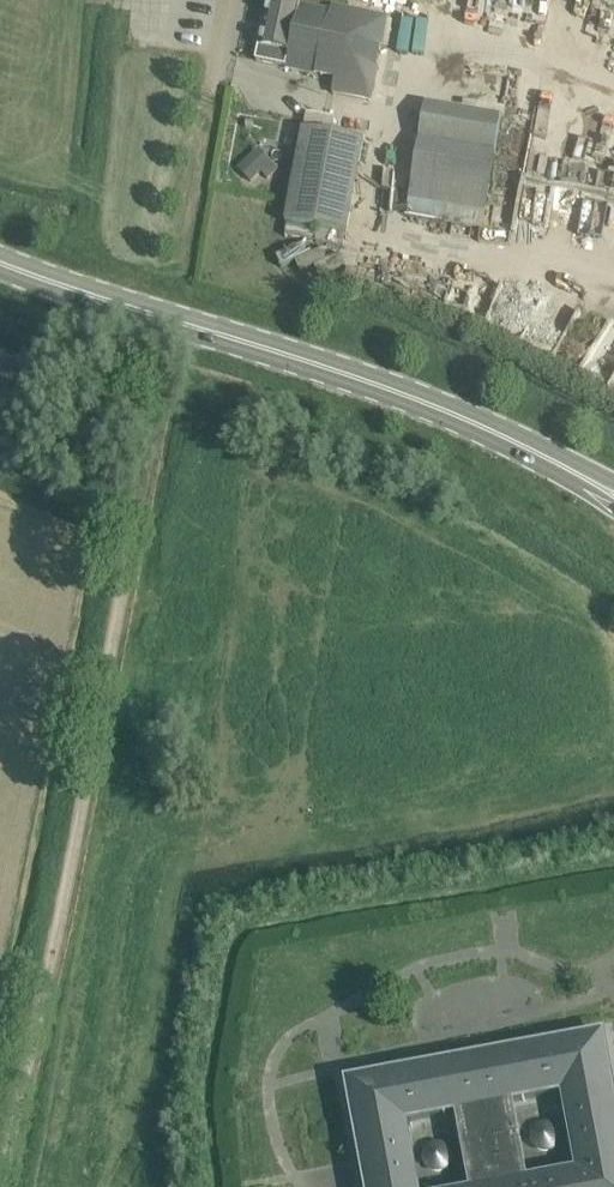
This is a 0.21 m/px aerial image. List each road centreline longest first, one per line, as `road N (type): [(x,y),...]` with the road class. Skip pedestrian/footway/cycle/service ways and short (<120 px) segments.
road 1 (unclassified): [(2,1186),(139,510)]
road 2 (tertiary): [(0,265),(477,422),(613,491)]

